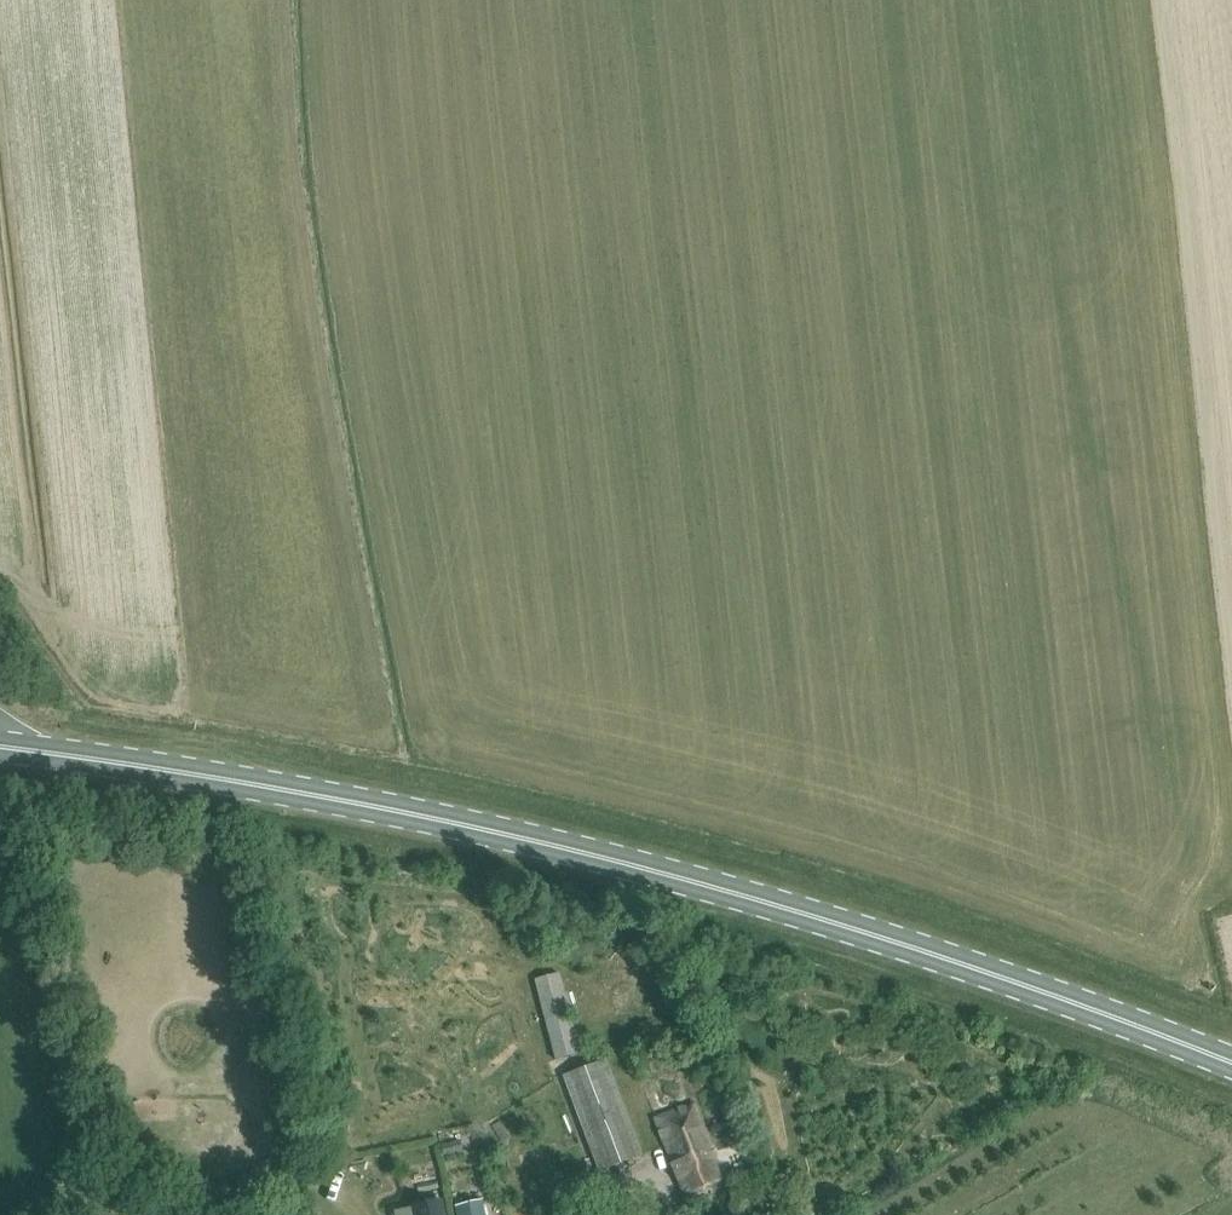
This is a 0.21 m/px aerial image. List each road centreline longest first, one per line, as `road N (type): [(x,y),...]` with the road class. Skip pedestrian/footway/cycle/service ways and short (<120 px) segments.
road 1 (primary): [(1231,1065),(995,974),(752,895),(531,840),(104,760)]

